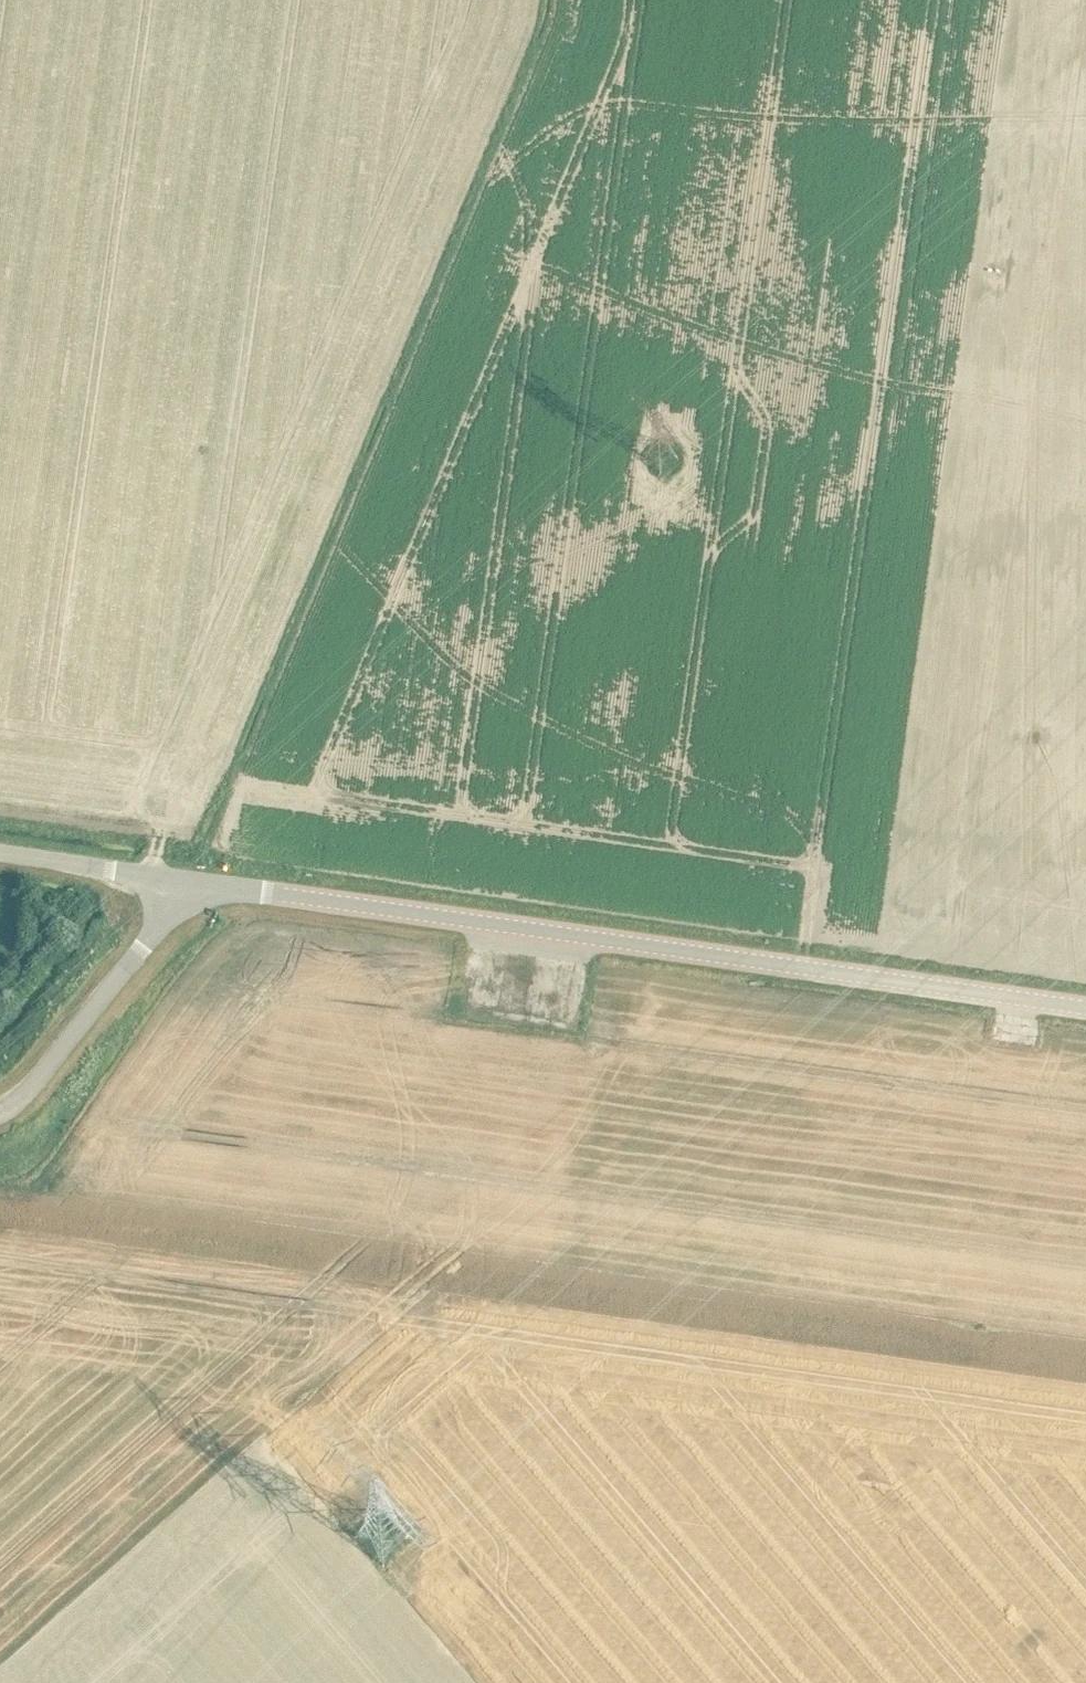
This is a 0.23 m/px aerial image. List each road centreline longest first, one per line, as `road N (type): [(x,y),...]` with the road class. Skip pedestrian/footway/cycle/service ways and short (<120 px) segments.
road 1 (tertiary): [(1085,1009),(188,883)]
road 2 (tertiary): [(188,883),(24,1095),(0,1111)]
road 3 (tertiary): [(188,883),(0,854)]

